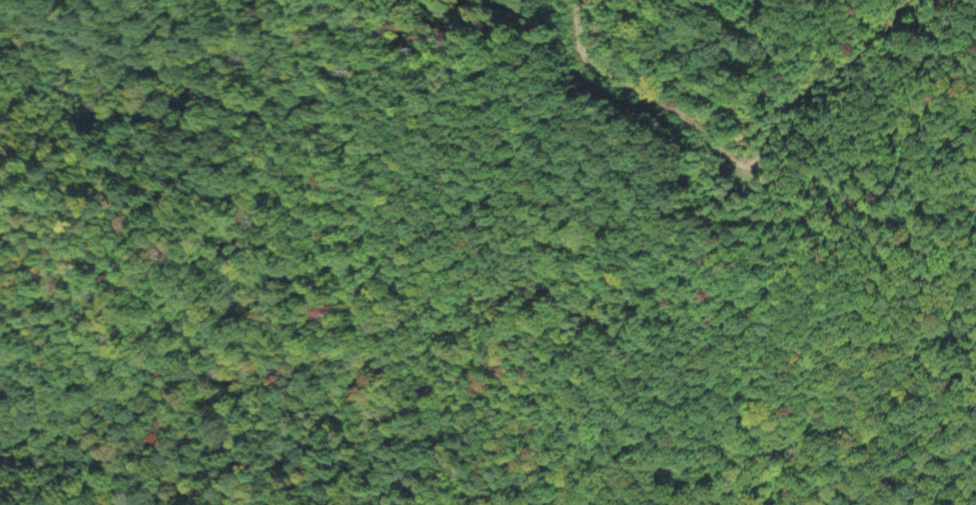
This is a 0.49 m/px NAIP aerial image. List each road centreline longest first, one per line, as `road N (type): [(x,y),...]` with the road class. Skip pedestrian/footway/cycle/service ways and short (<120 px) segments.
road 1 (residential): [(975,281),(938,308),(901,366),(823,418),(662,497),(589,481),(454,504)]
road 2 (residential): [(339,303),(561,303),(740,258)]
road 3 (residential): [(442,504),(427,465),(354,361),(339,303),(272,236)]
road 4 (residential): [(272,236),(255,219),(250,67),(211,0)]
road 5 (residential): [(740,258),(807,241),(975,173)]

